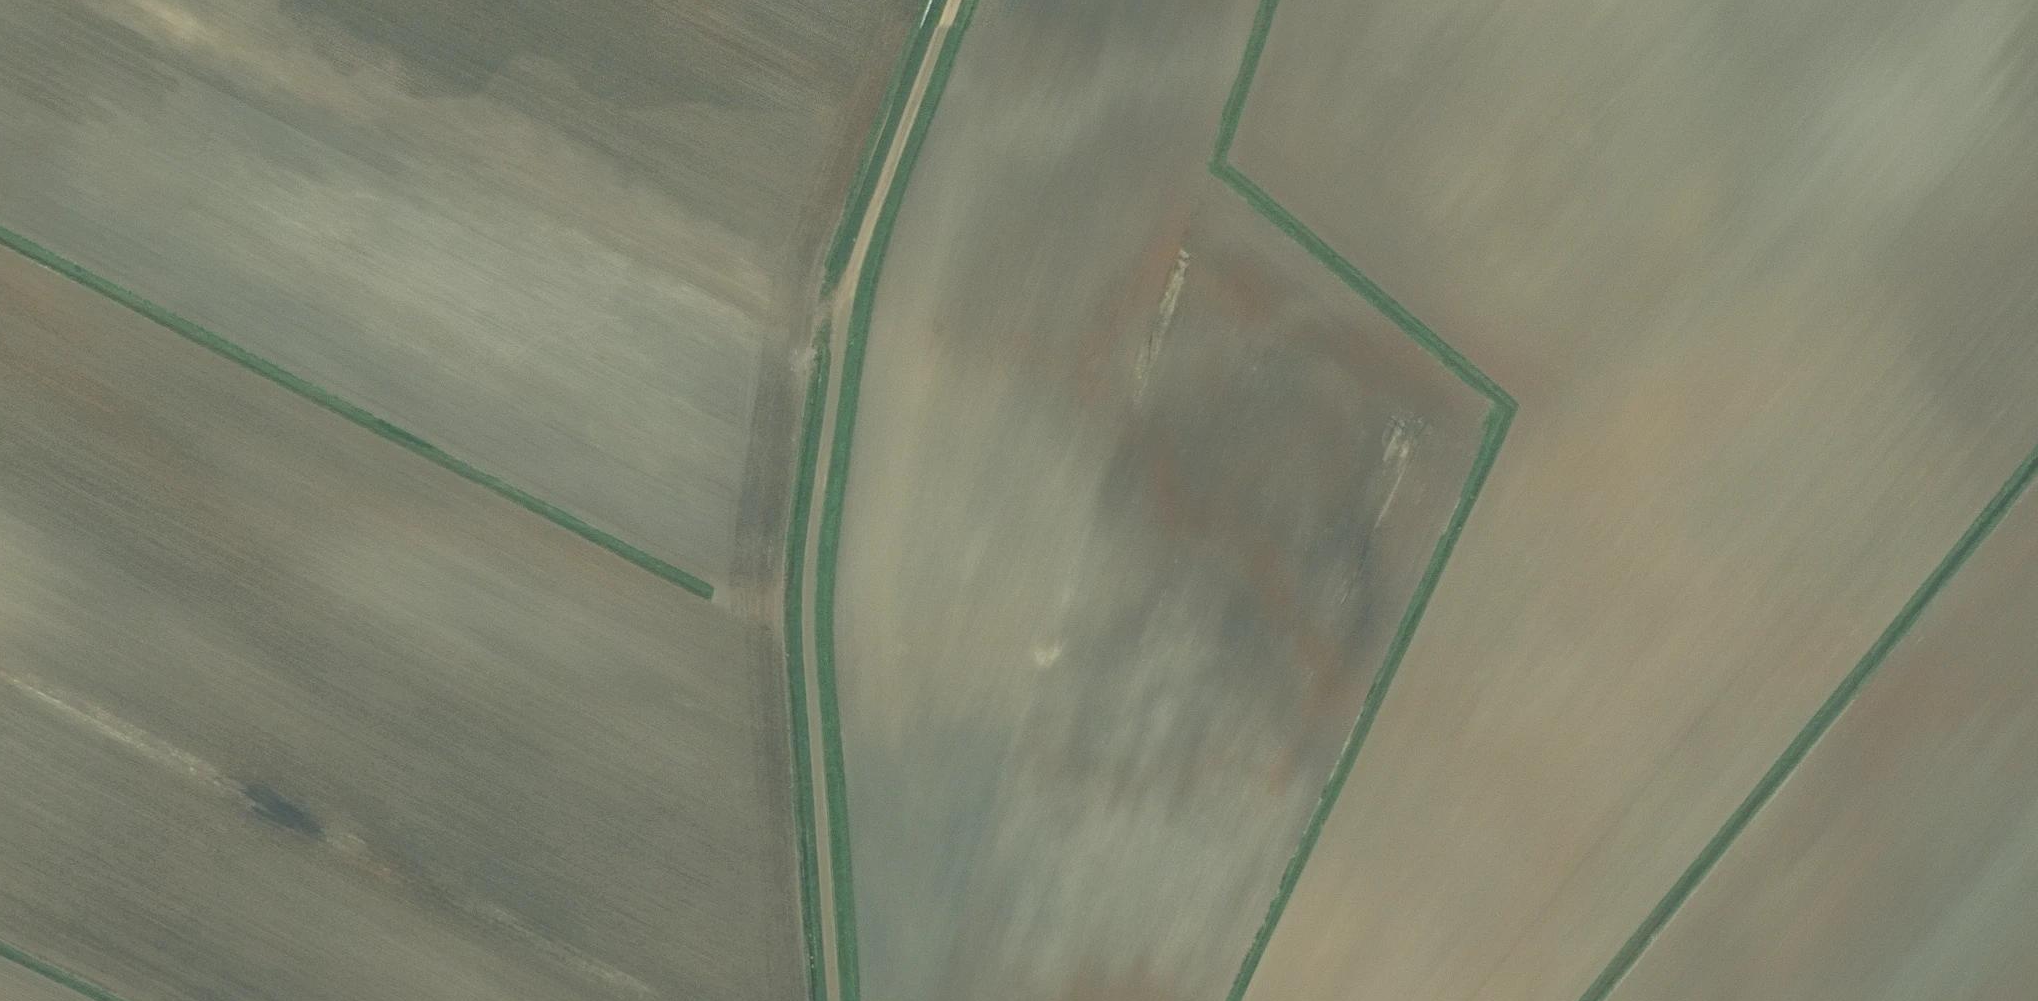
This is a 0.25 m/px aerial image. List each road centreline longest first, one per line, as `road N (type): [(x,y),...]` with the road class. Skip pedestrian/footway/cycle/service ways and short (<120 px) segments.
road 1 (unclassified): [(833,1000),(807,603),(853,270),(953,0)]

